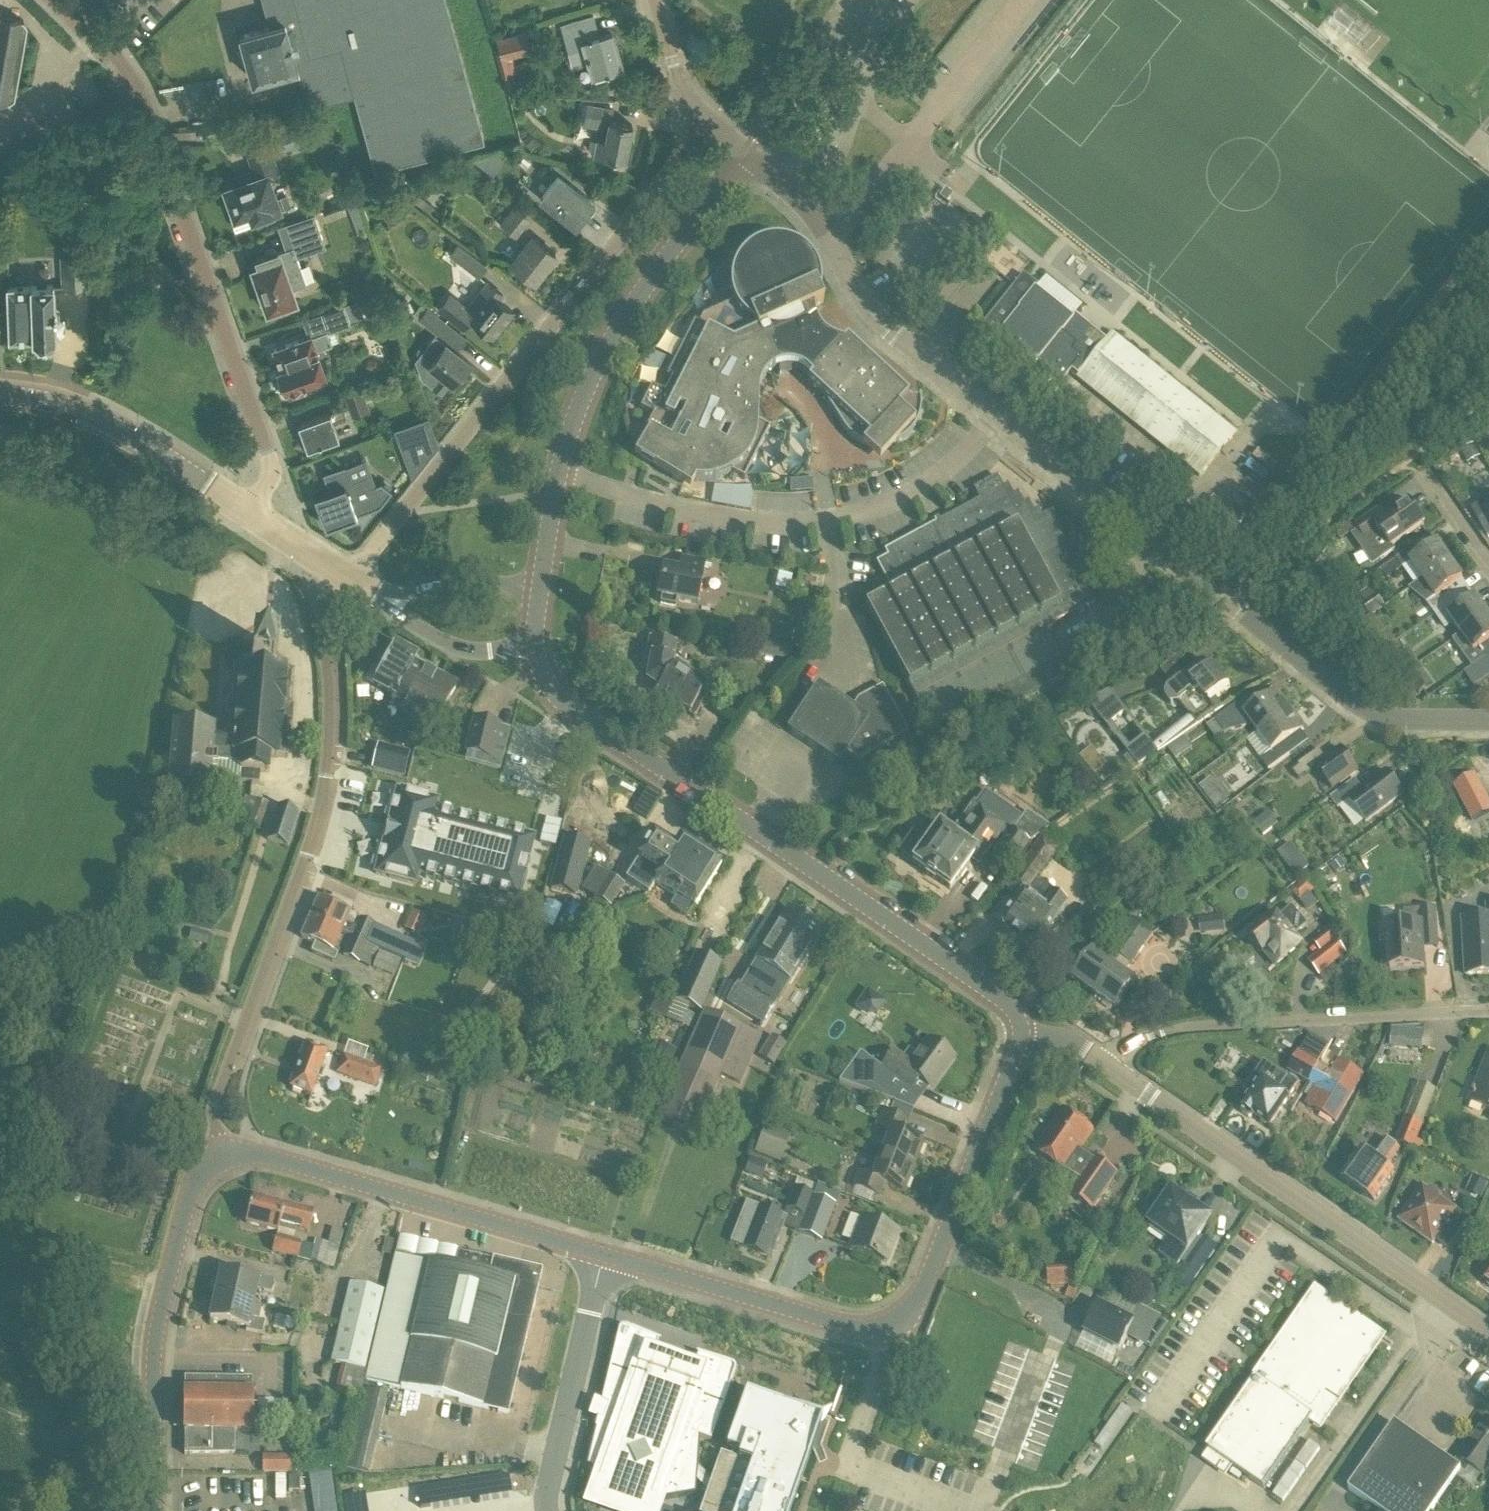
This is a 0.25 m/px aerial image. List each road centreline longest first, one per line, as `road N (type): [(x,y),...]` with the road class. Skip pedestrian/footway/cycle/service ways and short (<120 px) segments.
road 1 (tertiary): [(1021,1033),(1000,995),(568,706),(536,653)]
road 2 (unclassified): [(604,1254),(862,1328),(899,1319),(923,1287),(1021,1033)]
road 3 (unclassified): [(348,579),(327,614),(334,713),(324,791),(291,907),(214,1109),(221,1154)]
road 4 (residential): [(1488,721),(1387,718),(1340,692),(996,414)]
road 5 (residential): [(712,128),(348,579)]
road 6 (residential): [(261,520),(269,483),(260,433),(149,110),(106,48),(57,0)]
road 7 (tertiary): [(1488,1337),(1110,1066)]
road 8 (unclassified): [(221,1154),(263,1154),(604,1254)]
road 9 (residential): [(1110,1066),(1124,1049),(1177,1029),(1488,1011)]
road 10 (residential): [(557,478),(597,365),(665,256),(747,154)]
road 11 (unclassified): [(221,1154),(188,1202),(162,1303),(153,1363),(152,1510)]
road 12 (residential): [(996,414),(891,334),(869,311),(823,224),(747,154)]
road 13 (tertiary): [(261,520),(137,439),(54,403),(0,396)]
road 14 (residential): [(833,522),(759,525),(557,478)]
road 15 (unclassified): [(547,1510),(604,1254)]
road 16 (residential): [(996,414),(927,485),(833,522)]
road 17 (tertiary): [(360,587),(454,647),(536,653)]
road 18 (tertiary): [(540,589),(360,587)]
road 19 (residential): [(851,682),(833,522)]
road 20 (residential): [(712,128),(680,91),(651,0)]

